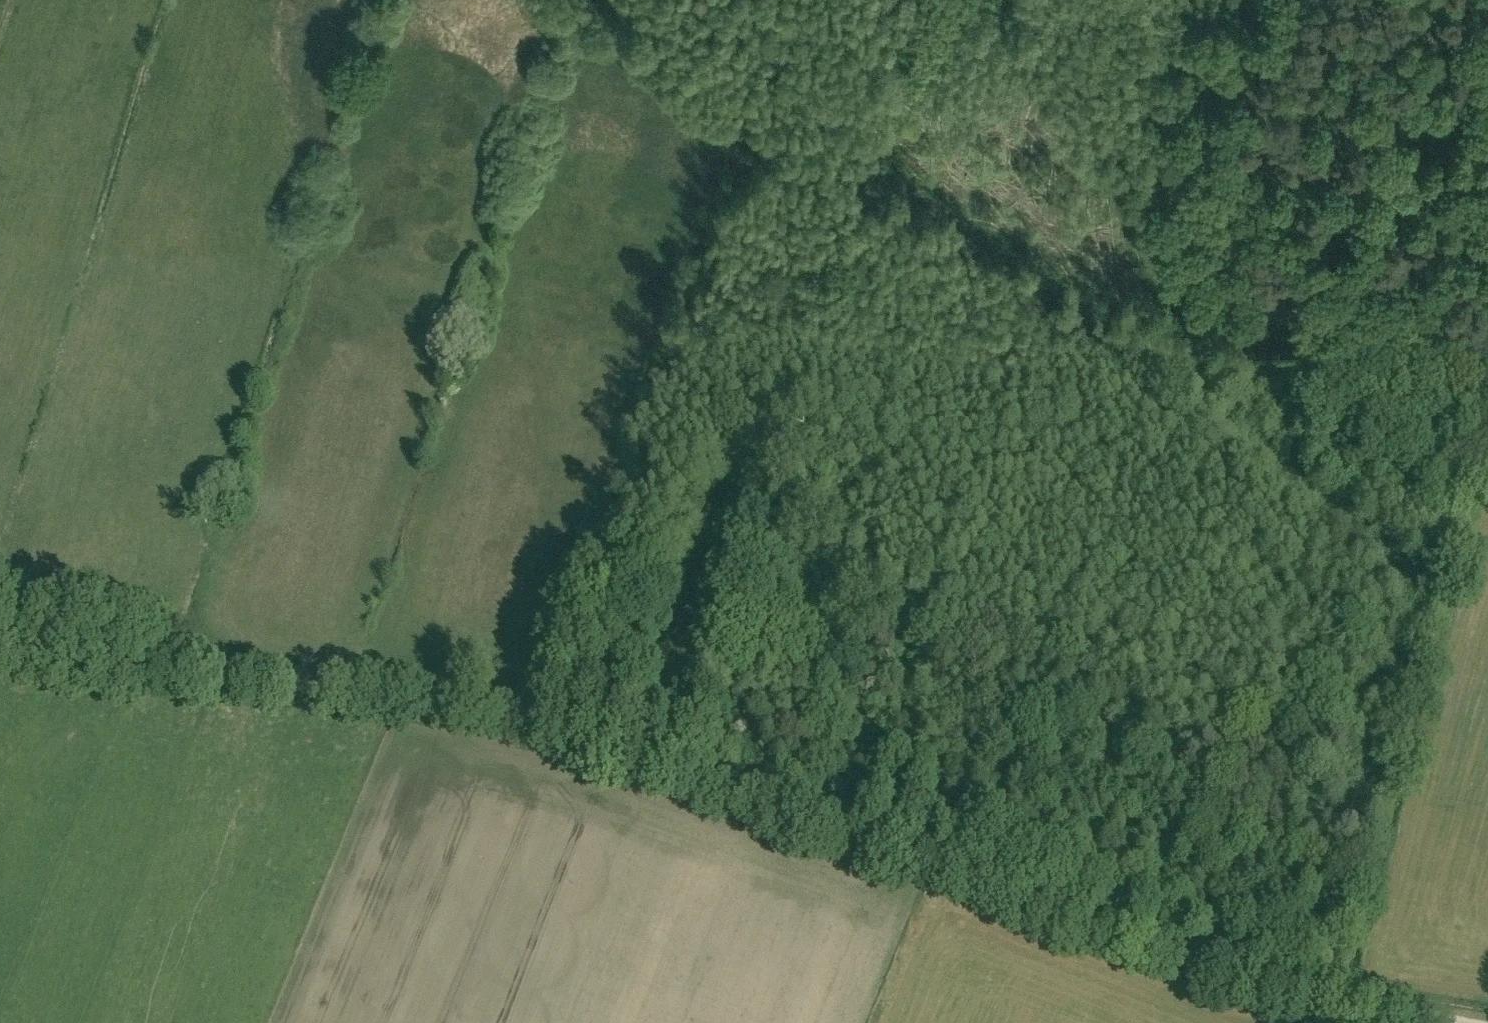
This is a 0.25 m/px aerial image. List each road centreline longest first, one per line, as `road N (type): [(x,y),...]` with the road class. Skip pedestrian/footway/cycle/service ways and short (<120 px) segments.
road 1 (track): [(0,651),(560,725),(1200,964),(1448,1022)]

